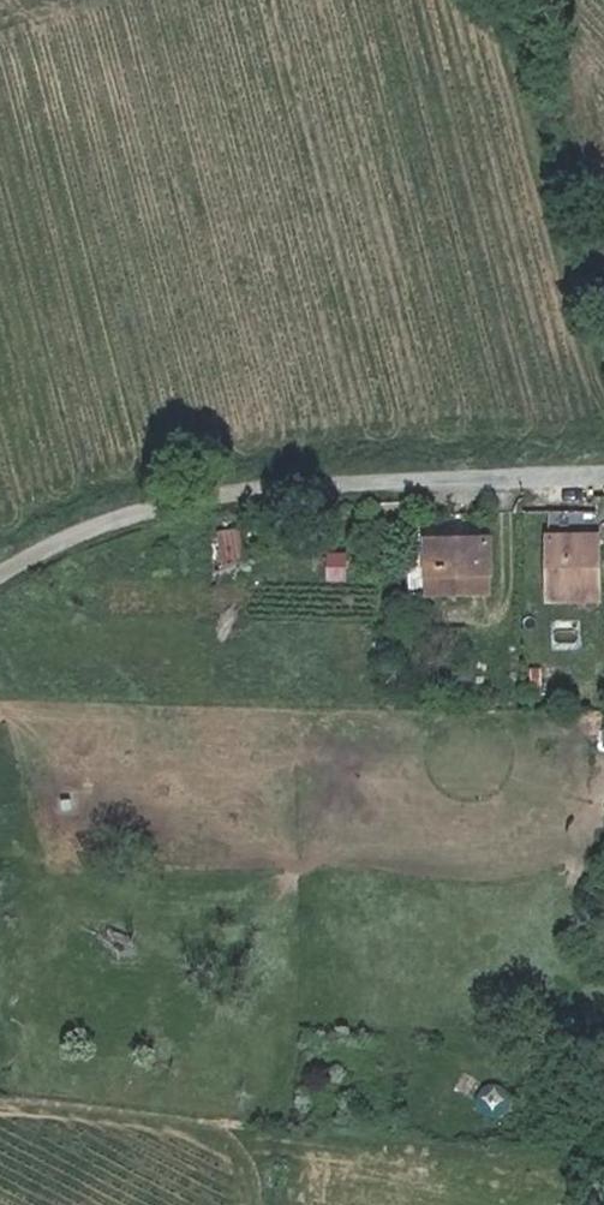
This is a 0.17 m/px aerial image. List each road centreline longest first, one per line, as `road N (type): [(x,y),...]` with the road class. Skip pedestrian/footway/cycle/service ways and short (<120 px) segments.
road 1 (unclassified): [(0,578),(140,514),(245,493),(380,481),(603,477)]

